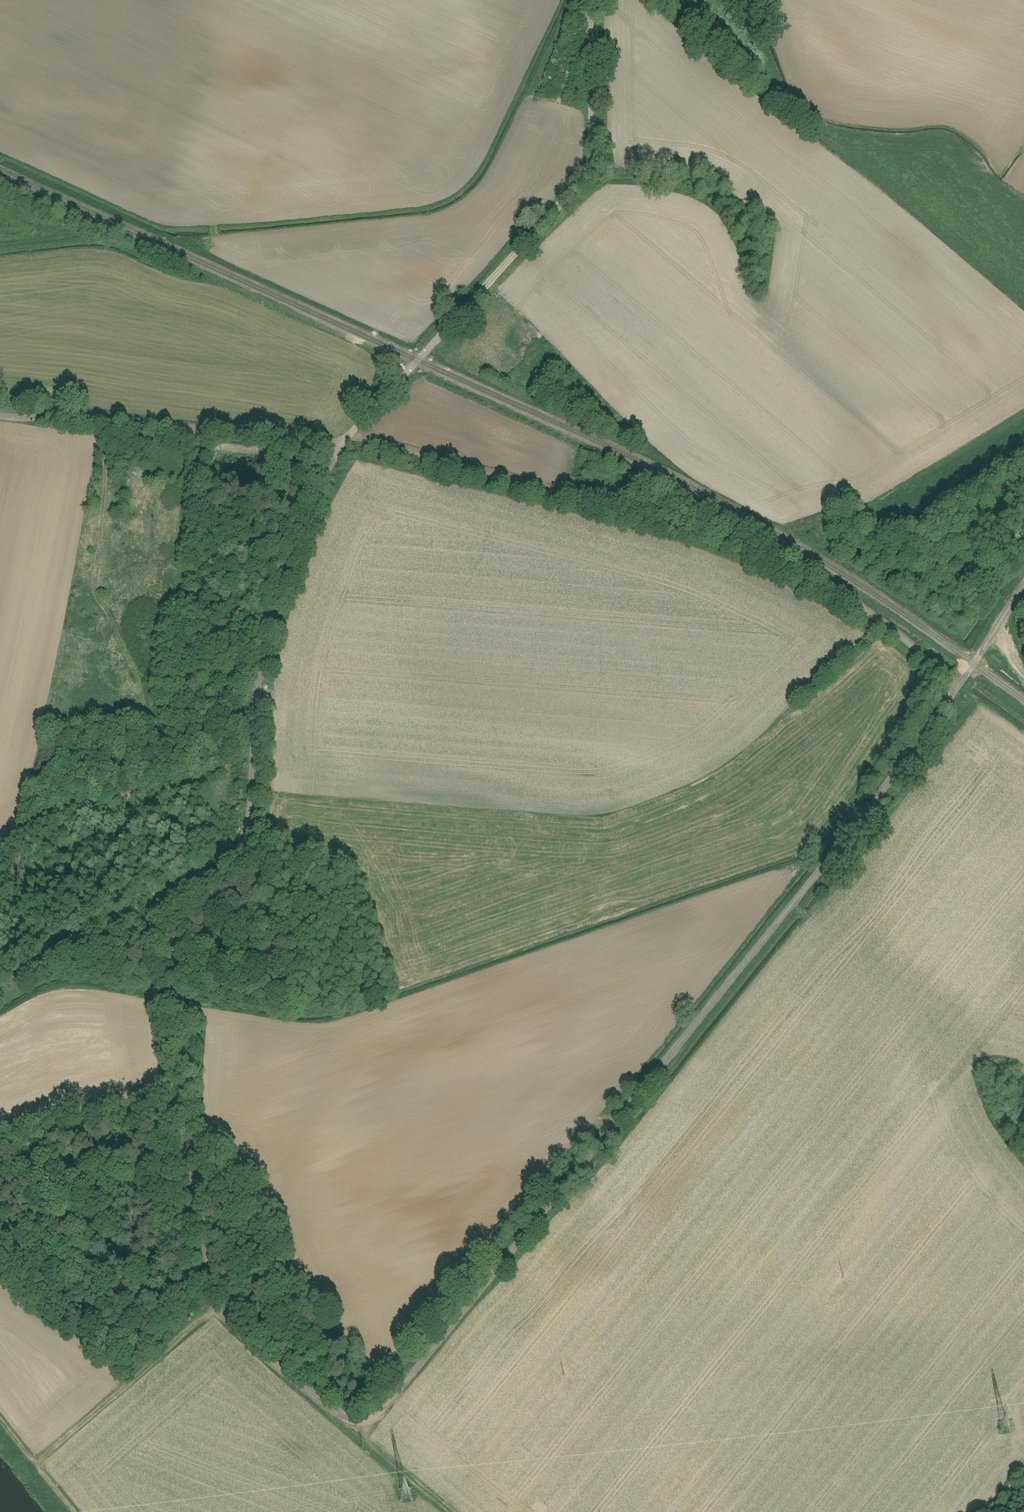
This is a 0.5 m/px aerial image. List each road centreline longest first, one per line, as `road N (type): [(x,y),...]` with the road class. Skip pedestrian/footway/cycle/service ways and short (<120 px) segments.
road 1 (residential): [(339,448),(257,651),(247,832),(231,861),(163,900),(150,926),(157,1022),(215,1305),(330,1413)]
road 2 (residential): [(330,1413),(365,1420),(397,1395),(793,905),(954,689)]
road 3 (unclassified): [(954,689),(800,568),(641,514),(383,450),(339,448)]
road 4 (residential): [(594,0),(593,134),(584,172),(339,448)]
road 5 (unclassified): [(339,448),(144,419),(0,412)]
road 6 (track): [(215,1305),(164,1367),(43,1462)]
road 7 (residential): [(330,1413),(454,1511)]
road 8 (residential): [(954,689),(1023,582)]

